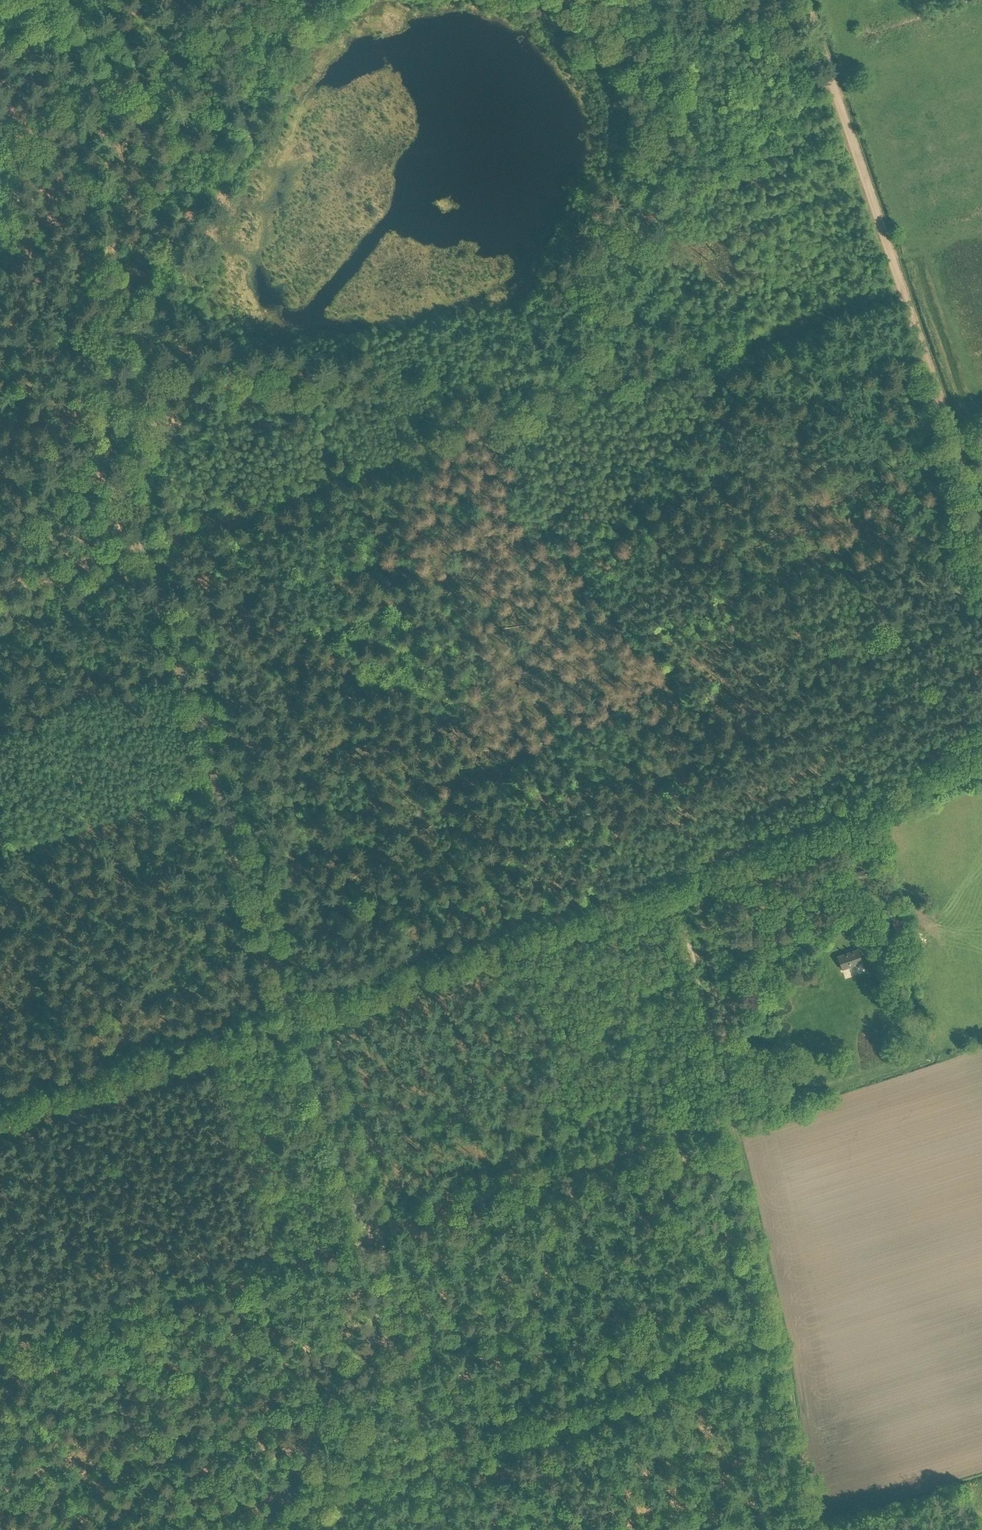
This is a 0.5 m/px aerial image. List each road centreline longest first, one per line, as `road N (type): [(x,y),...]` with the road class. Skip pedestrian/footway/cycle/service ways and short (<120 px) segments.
road 1 (tertiary): [(247,1529),(281,1507),(341,1402),(383,1299),(110,432),(114,357),(157,223),(154,184),(139,114),(73,0)]
road 2 (track): [(981,768),(713,859),(689,870),(680,884),(815,1529)]
road 3 (track): [(802,0),(981,528)]
road 4 (track): [(383,1299),(449,1529)]
road 5 (track): [(165,540),(0,592)]

